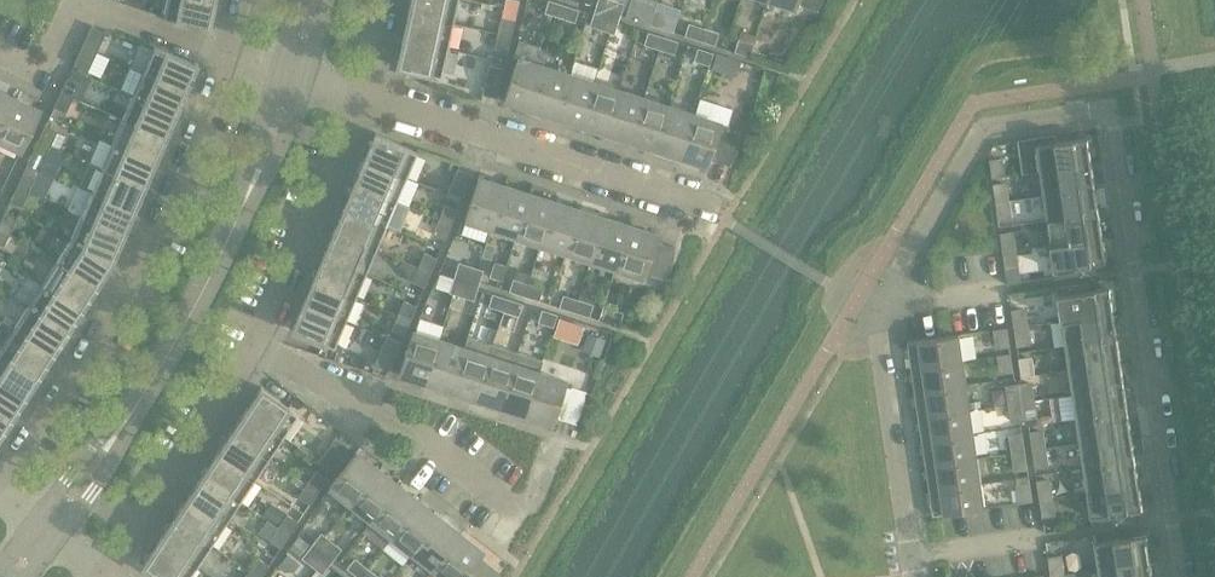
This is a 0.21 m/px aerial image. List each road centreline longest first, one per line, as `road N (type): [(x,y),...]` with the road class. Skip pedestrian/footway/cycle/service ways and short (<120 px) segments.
road 1 (residential): [(1182,576),(1112,108),(984,127),(877,310)]
road 2 (tertiary): [(48,529),(210,299),(302,64)]
road 3 (residential): [(0,475),(143,272),(229,51)]
road 4 (residential): [(719,216),(368,86)]
road 5 (residential): [(519,513),(269,331)]
road 6 (residential): [(105,575),(269,331)]
road 7 (residential): [(917,576),(877,310)]
road 8 (residential): [(269,331),(368,86)]
road 9 (residential): [(229,51),(75,4)]
road 10 (residential): [(75,4),(41,75),(0,56)]

